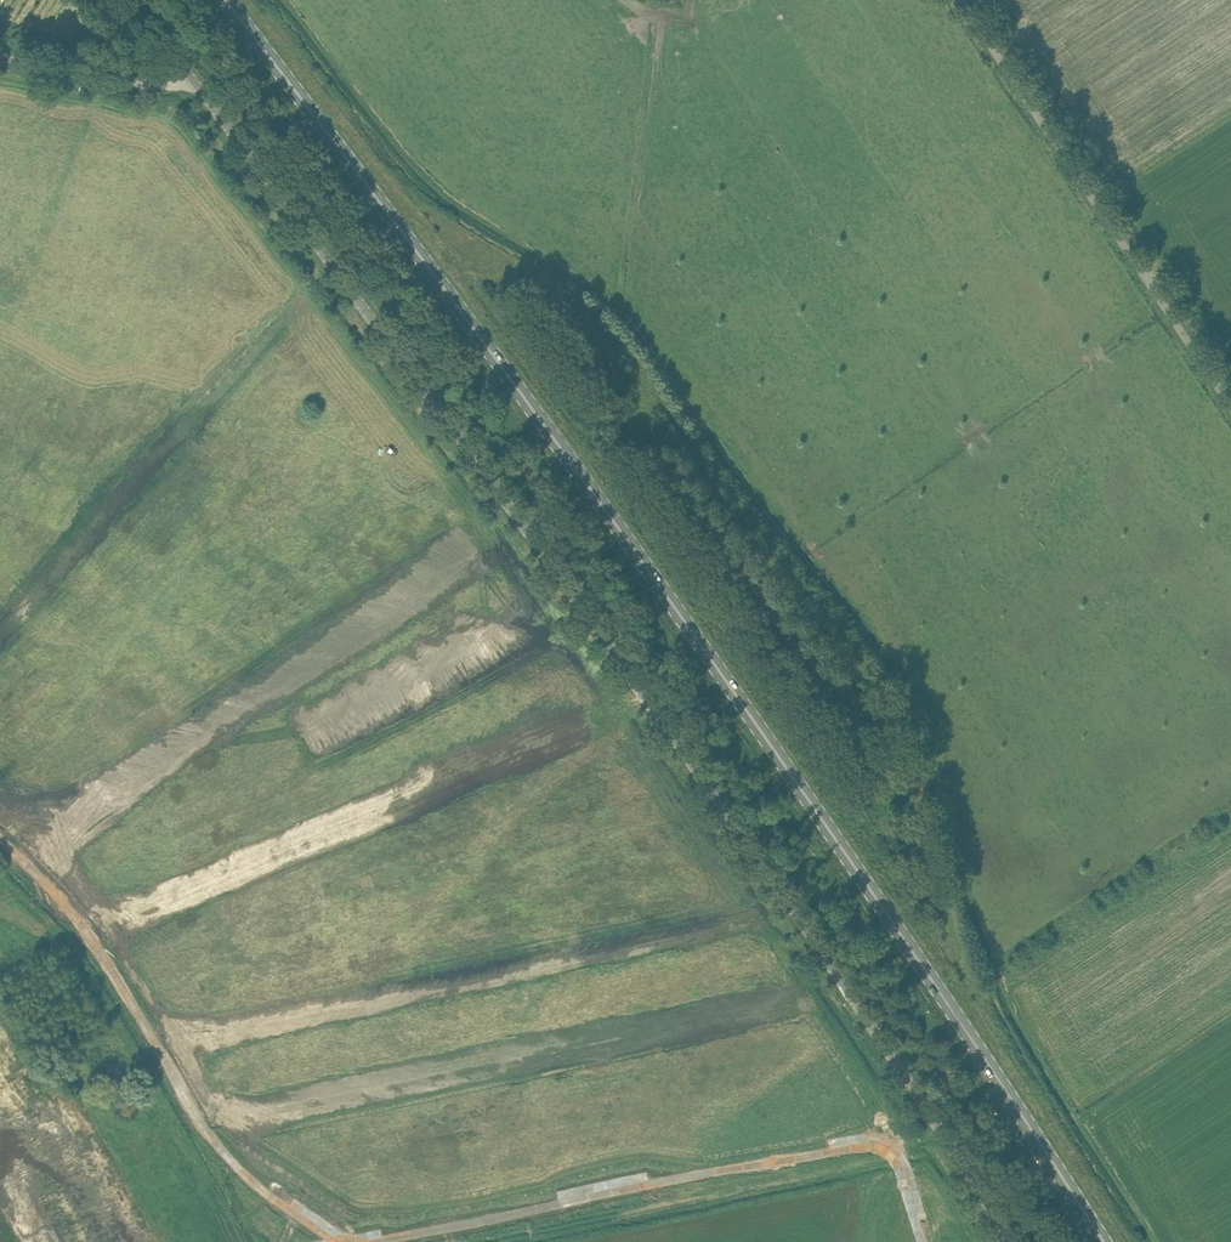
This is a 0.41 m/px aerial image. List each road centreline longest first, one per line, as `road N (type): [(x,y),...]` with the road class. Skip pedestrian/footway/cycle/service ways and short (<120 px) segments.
road 1 (unclassified): [(1011,1241),(634,681),(127,0)]
road 2 (secondary): [(1100,1241),(384,193),(233,0)]
road 3 (unclassified): [(1230,404),(963,0)]
road 4 (track): [(0,54),(138,85),(189,75)]

